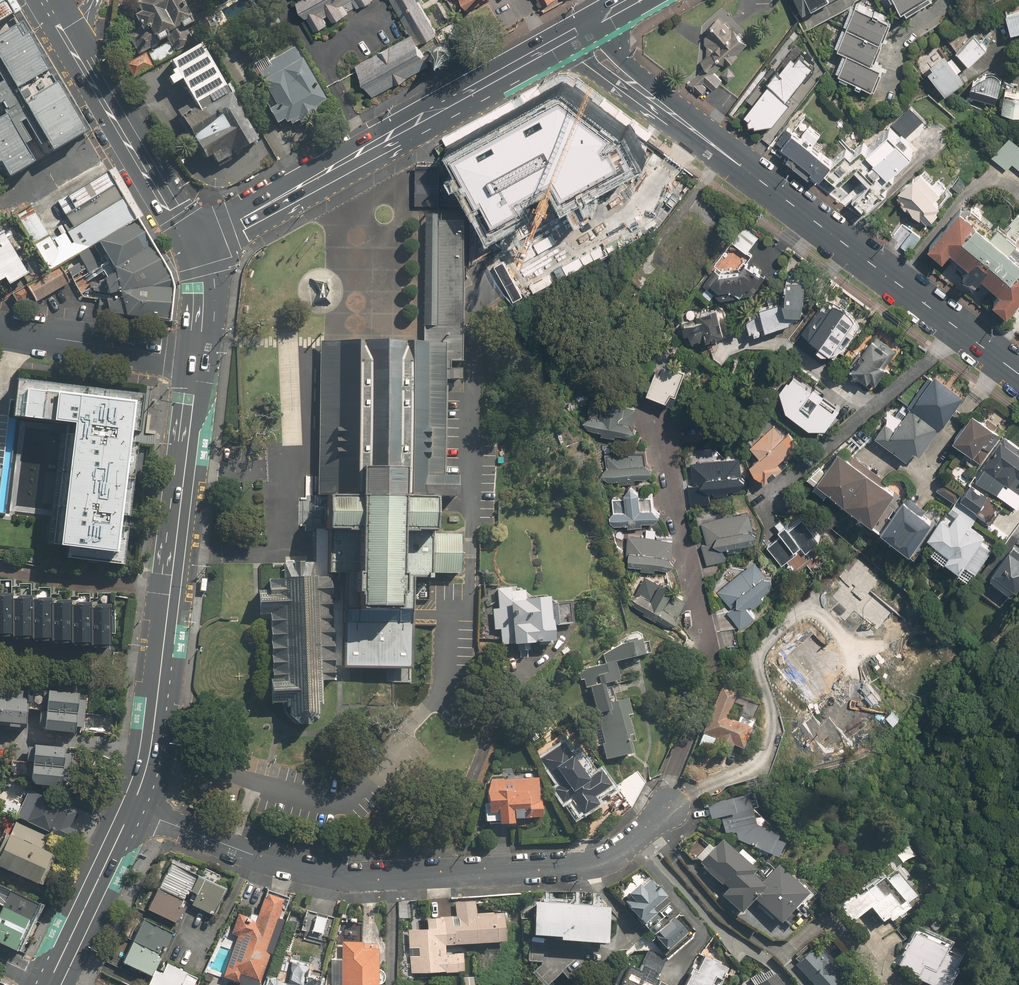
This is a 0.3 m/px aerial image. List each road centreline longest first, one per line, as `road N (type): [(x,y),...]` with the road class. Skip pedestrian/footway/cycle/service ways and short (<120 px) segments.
road 1 (residential): [(132,807),(273,863),(366,878),(596,857),(666,808)]
road 2 (secondary): [(566,38),(191,249)]
road 3 (residential): [(666,808),(706,669),(697,568),(658,414)]
road 4 (tertiary): [(699,137),(1018,374)]
road 5 (secondary): [(68,41),(191,249)]
road 6 (secondary): [(200,360),(172,590)]
road 7 (secondary): [(172,590),(153,739),(132,807)]
road 8 (residential): [(200,360),(0,331)]
road 9 (secondary): [(132,807),(50,984)]
road 10 (residential): [(0,570),(172,590)]
road 11 (tertiary): [(699,137),(582,60),(566,38)]
road 12 (tertiary): [(596,22),(699,137)]

